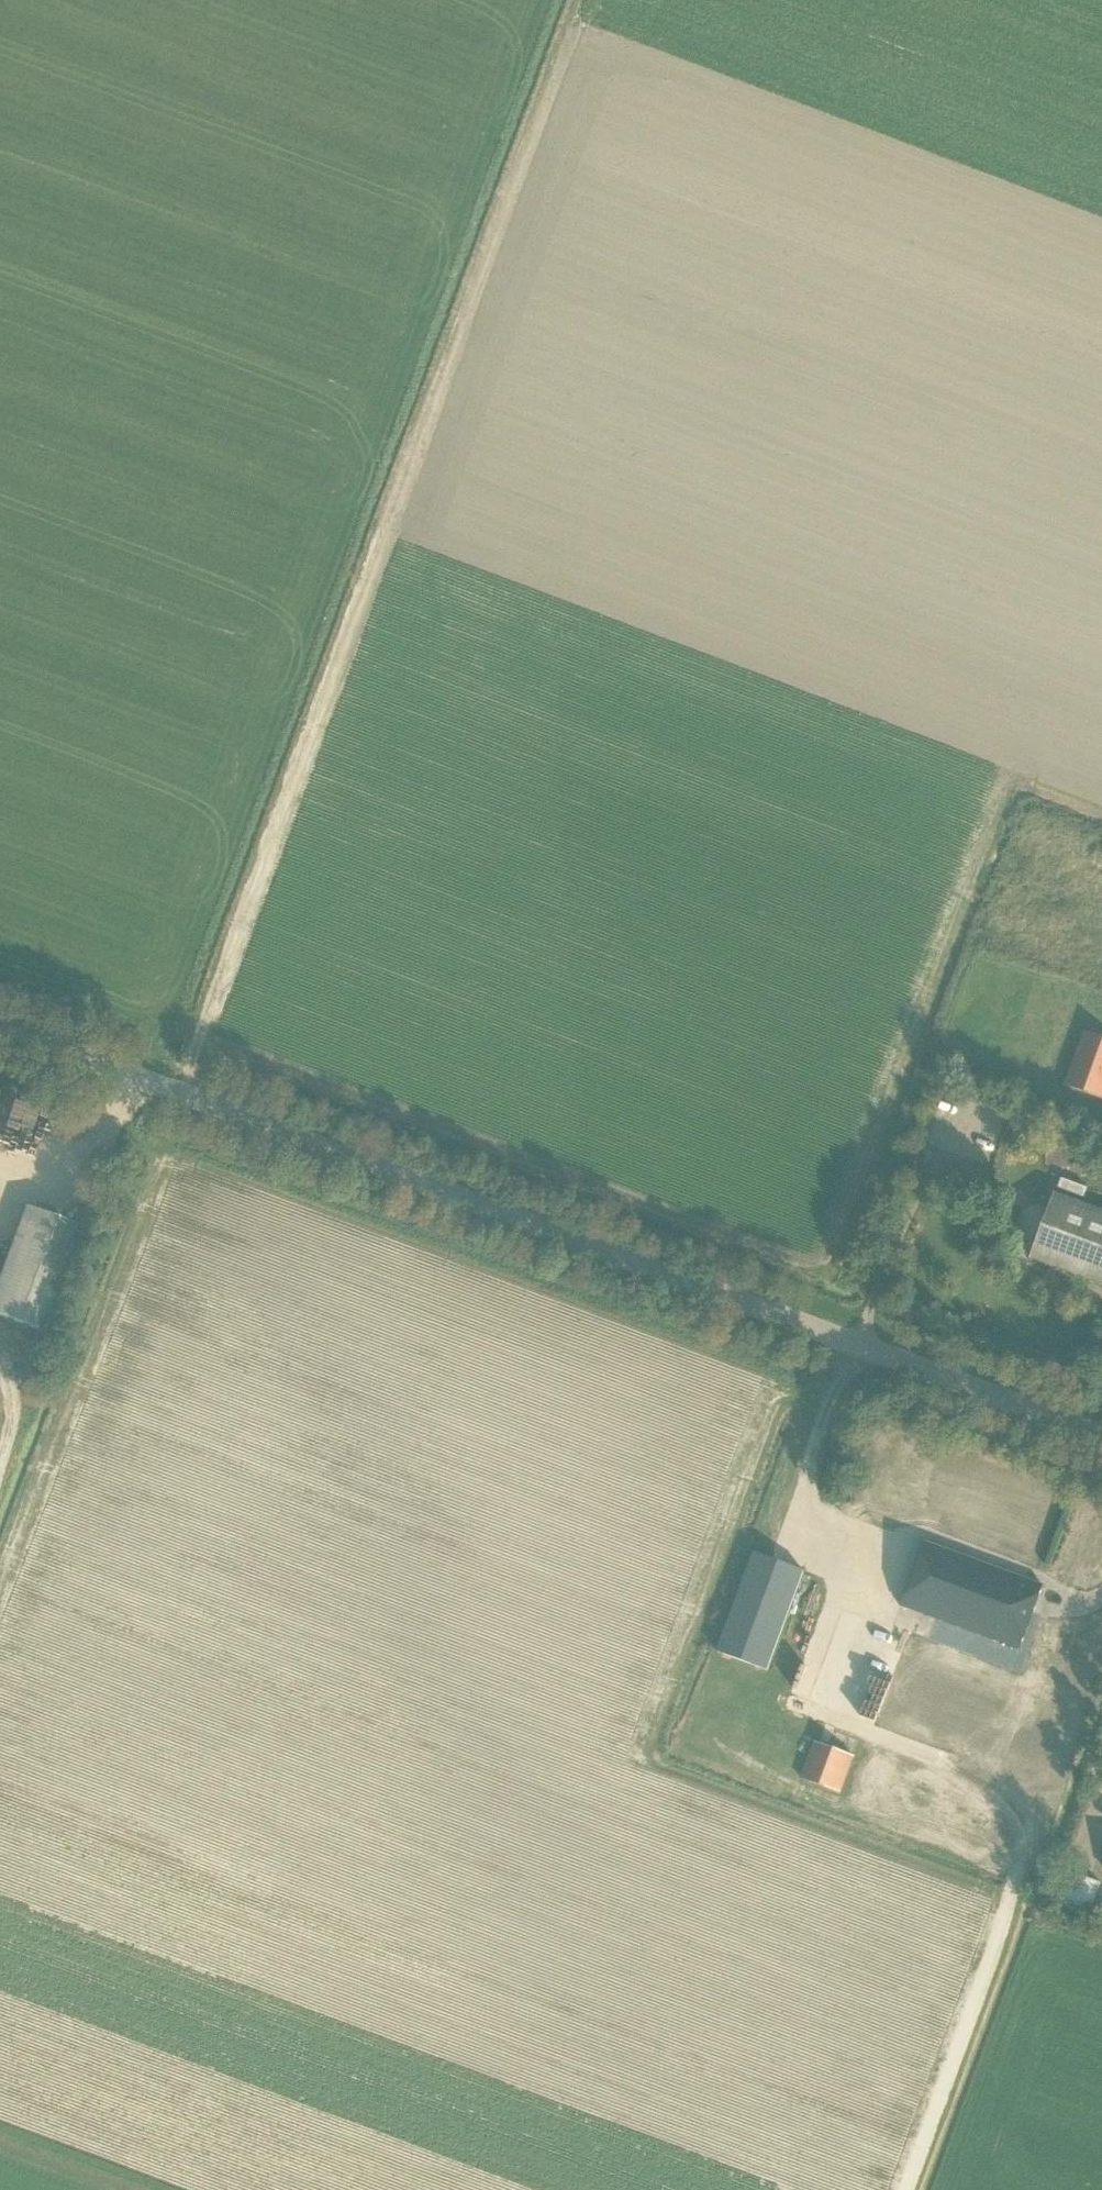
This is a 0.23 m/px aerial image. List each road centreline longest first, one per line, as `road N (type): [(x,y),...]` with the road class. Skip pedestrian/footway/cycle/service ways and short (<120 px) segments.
road 1 (unclassified): [(1101,1440),(0,1031)]

